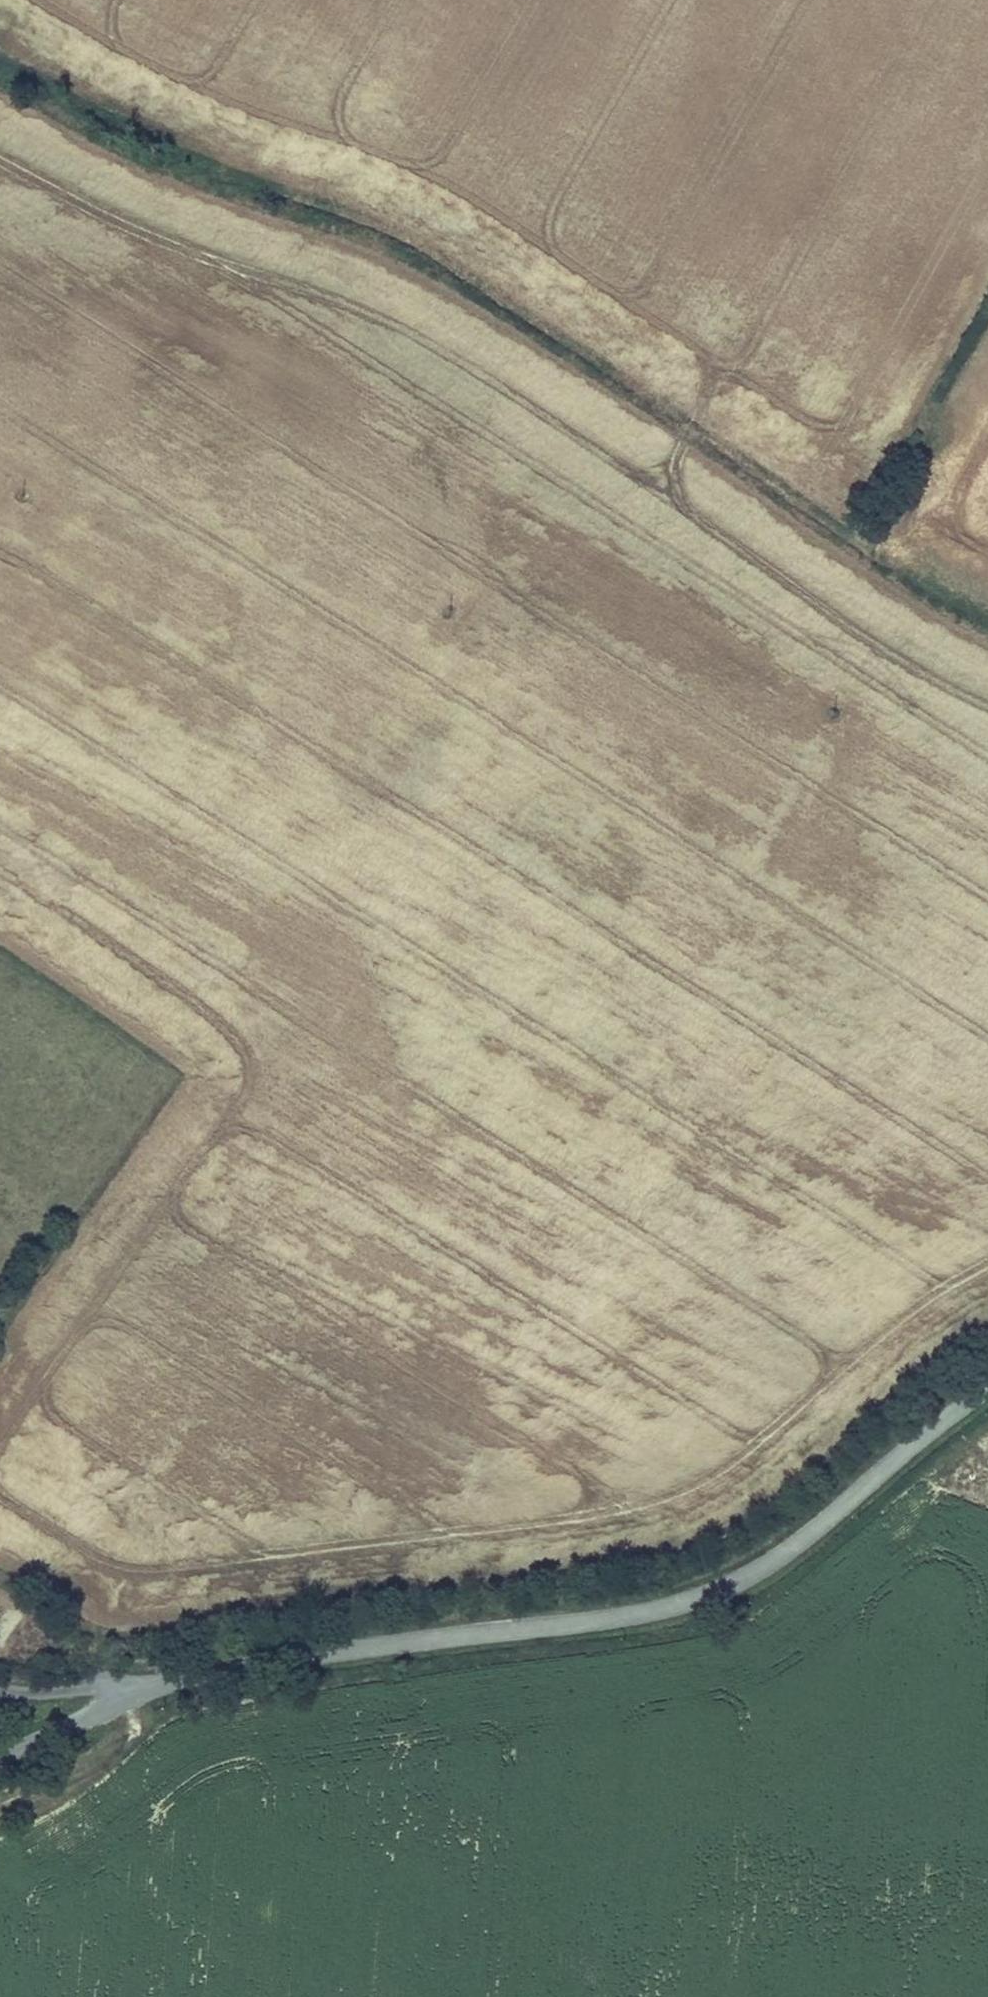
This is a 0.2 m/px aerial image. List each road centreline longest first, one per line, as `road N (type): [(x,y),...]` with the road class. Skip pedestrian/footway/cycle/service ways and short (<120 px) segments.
road 1 (tertiary): [(987,1388),(918,1434),(767,1564),(693,1602),(192,1675),(125,1697),(0,1758)]
road 2 (track): [(0,1822),(140,1741),(125,1697)]
road 3 (track): [(0,1672),(36,1690),(99,1685),(125,1697)]

